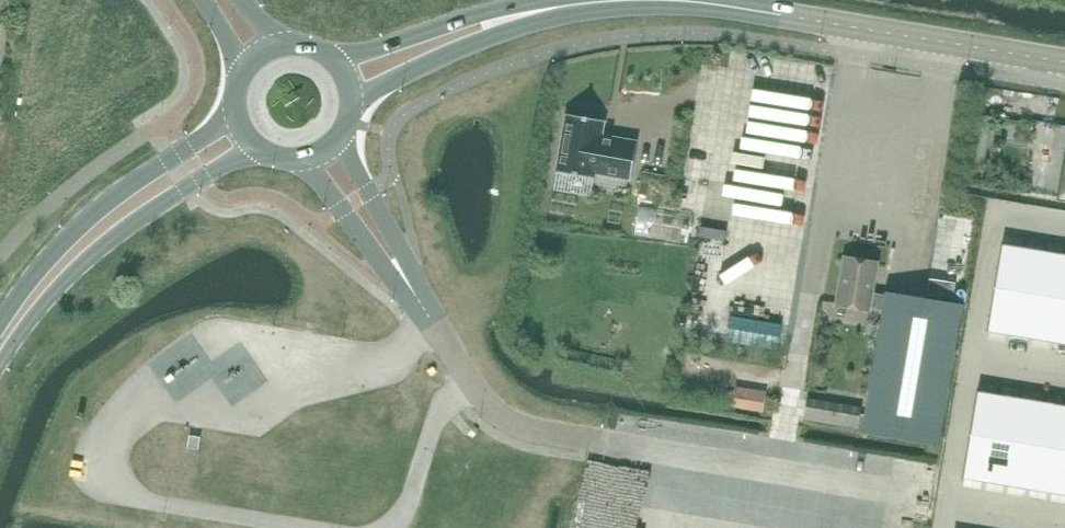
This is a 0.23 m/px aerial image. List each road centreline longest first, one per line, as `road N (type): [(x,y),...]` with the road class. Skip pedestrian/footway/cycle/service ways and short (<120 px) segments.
road 1 (unclassified): [(407,281),(467,381),(510,422),(611,448),(947,503)]
road 2 (tertiary): [(1064,62),(700,4),(580,3),(515,15)]
road 3 (tertiary): [(238,117),(76,235),(15,306),(0,343)]
road 4 (tertiary): [(0,345),(92,254),(254,143)]
road 5 (tertiary): [(353,105),(515,15)]
road 6 (tertiary): [(515,15),(452,23),(339,64)]
road 7 (unclassified): [(305,158),(407,281)]
road 8 (unclassified): [(407,281),(372,191),(339,138)]

